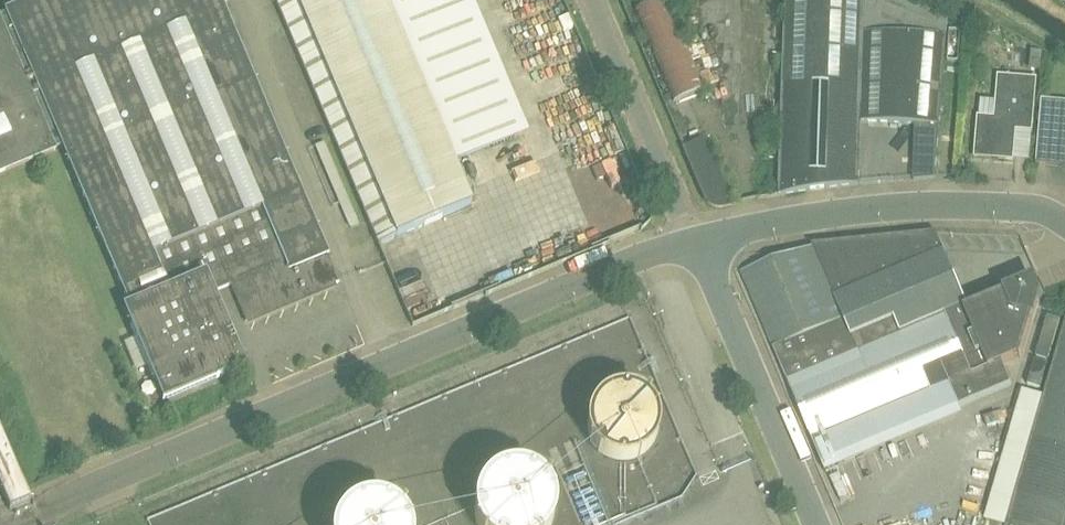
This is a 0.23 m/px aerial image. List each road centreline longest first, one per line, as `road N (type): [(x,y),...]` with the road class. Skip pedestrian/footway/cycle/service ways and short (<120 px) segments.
road 1 (unclassified): [(42,514),(694,242)]
road 2 (unclassified): [(694,242),(799,217),(931,204),(1021,206),(1064,222)]
road 3 (unclassified): [(815,524),(694,242)]
road 4 (unclassified): [(694,242),(593,0)]

